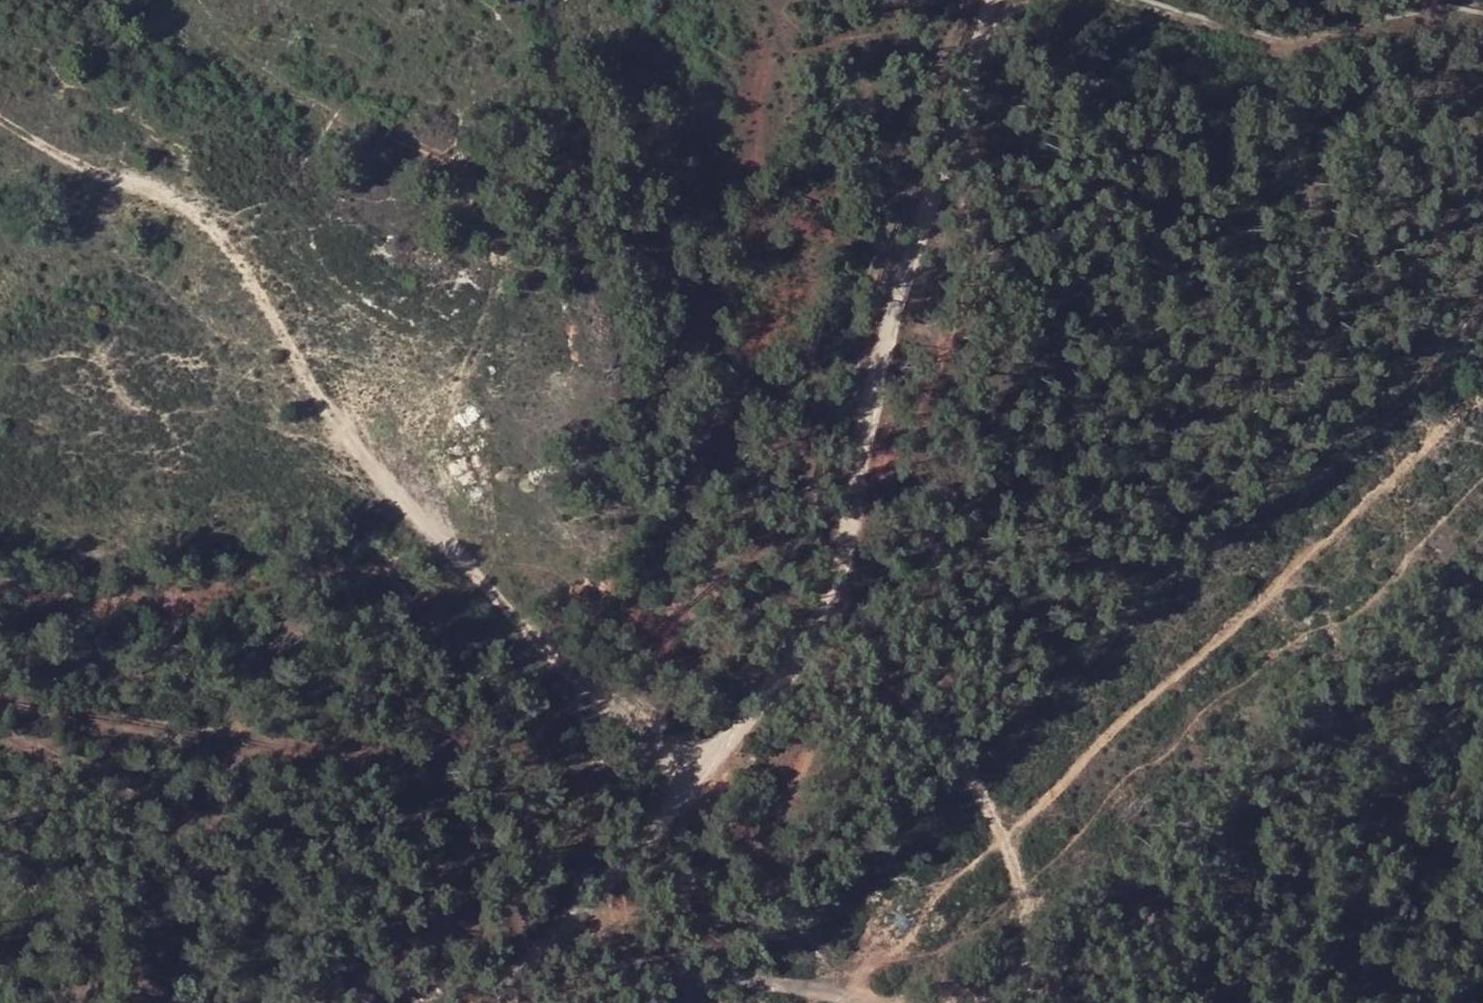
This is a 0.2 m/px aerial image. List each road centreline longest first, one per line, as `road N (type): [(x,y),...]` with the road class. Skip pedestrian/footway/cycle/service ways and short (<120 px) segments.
road 1 (track): [(985,0),(867,449),(834,630),(750,736),(658,802),(535,986),(507,1002)]
road 2 (track): [(886,1002),(876,990),(700,981),(535,986)]

